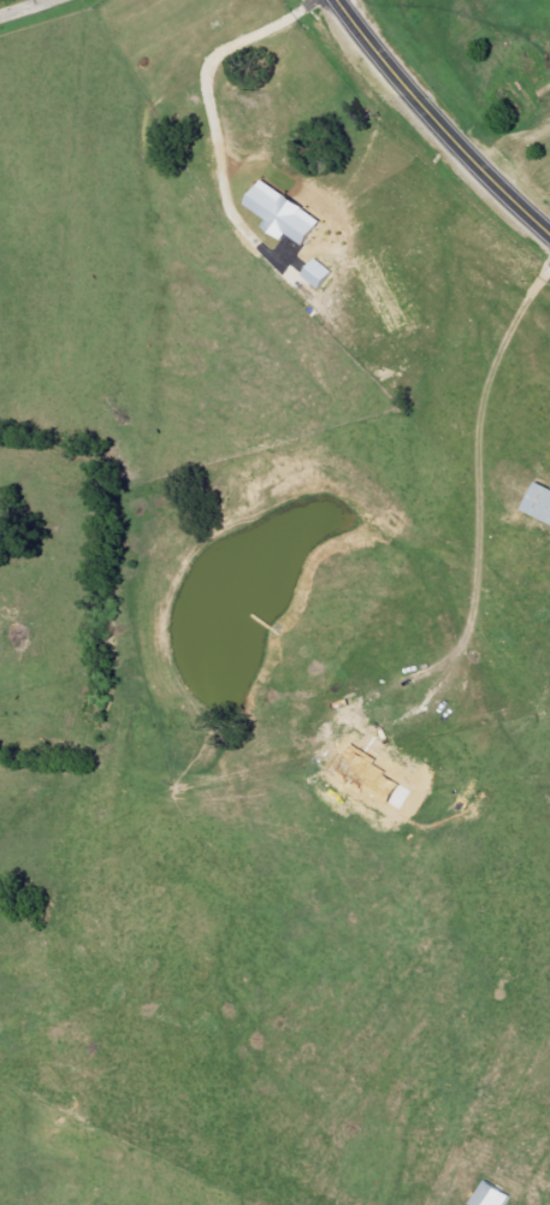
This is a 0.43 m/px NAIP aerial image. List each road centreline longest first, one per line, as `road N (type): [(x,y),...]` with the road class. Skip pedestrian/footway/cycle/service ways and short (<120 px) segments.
road 1 (tertiary): [(337,0),(421,102),(549,235)]

